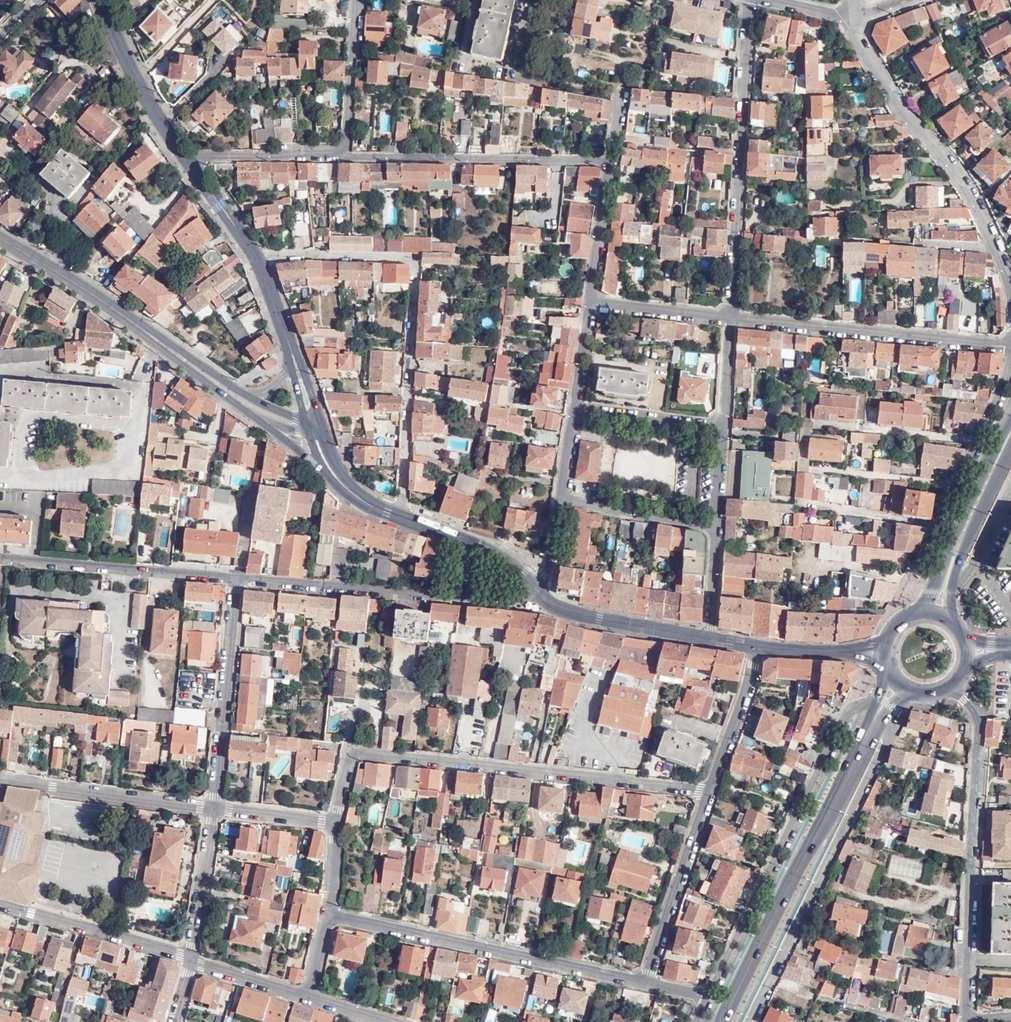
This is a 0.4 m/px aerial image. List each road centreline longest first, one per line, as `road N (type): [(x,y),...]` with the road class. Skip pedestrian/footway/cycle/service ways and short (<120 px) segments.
road 1 (residential): [(706,792),(349,752),(330,824)]
road 2 (residential): [(251,253),(415,260),(402,517)]
road 3 (residential): [(874,720),(841,720),(705,996)]
road 4 (residential): [(751,1021),(885,747),(887,734),(874,720)]
road 5 (primary): [(874,720),(726,1021)]
road 6 (residential): [(561,610),(234,581)]
road 7 (residential): [(325,913),(640,981)]
road 8 (residential): [(725,318),(747,0)]
road 9 (residential): [(725,318),(1010,347)]
road 10 (residential): [(995,250),(976,204),(903,115),(847,20)]
road 11 (residential): [(609,161),(343,158)]
road 12 (residential): [(950,684),(976,726),(967,928)]
road 13 (secondary): [(206,375),(0,238)]
road 14 (residential): [(1010,353),(1001,392),(925,542),(944,568)]
road 15 (residential): [(0,560),(234,581)]
road 16 (residential): [(213,809),(234,581)]
road 17 (residential): [(213,809),(0,779)]
road 18 (residential): [(640,981),(706,792)]
road 19 (residential): [(0,906),(192,959)]
road 20 (secondary): [(98,0),(185,158)]
road 21 (residential): [(714,528),(556,500)]
road 22 (residential): [(343,158),(353,0)]
road 23 (residential): [(185,158),(343,158)]
road 24 (residential): [(706,792),(752,647)]
road 25 (secondary): [(402,517),(494,551),(534,587)]
road 26 (residential): [(192,959),(213,809)]
road 27 (secondary): [(561,610),(709,639)]
road 28 (residential): [(571,406),(716,427)]
road 29 (residential): [(586,304),(609,161)]
road 30 (residential): [(586,304),(725,318)]
road 31 (secondary): [(752,647),(888,654)]

